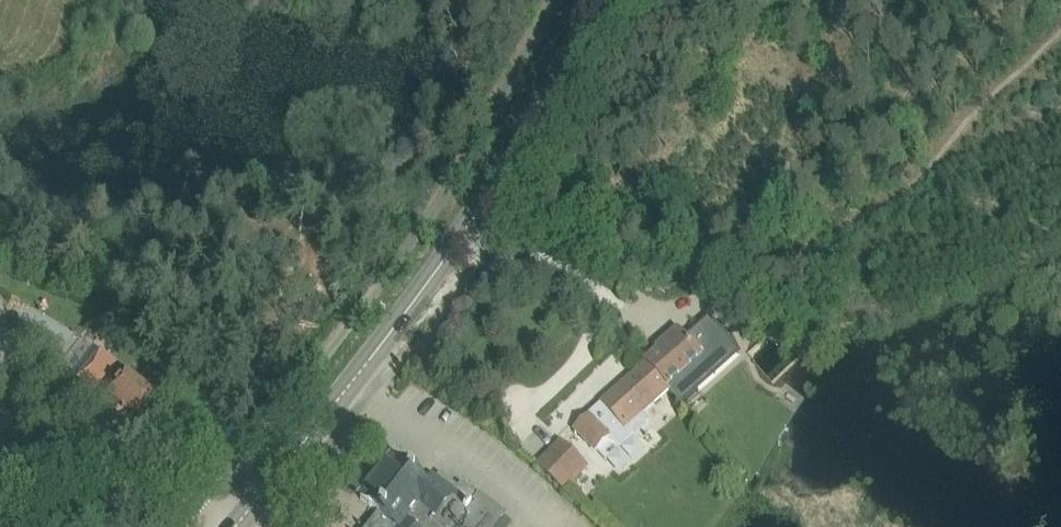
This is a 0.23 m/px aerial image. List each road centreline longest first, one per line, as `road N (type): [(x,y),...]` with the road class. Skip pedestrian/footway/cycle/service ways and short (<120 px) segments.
road 1 (secondary): [(245,514),(453,247),(600,0)]

